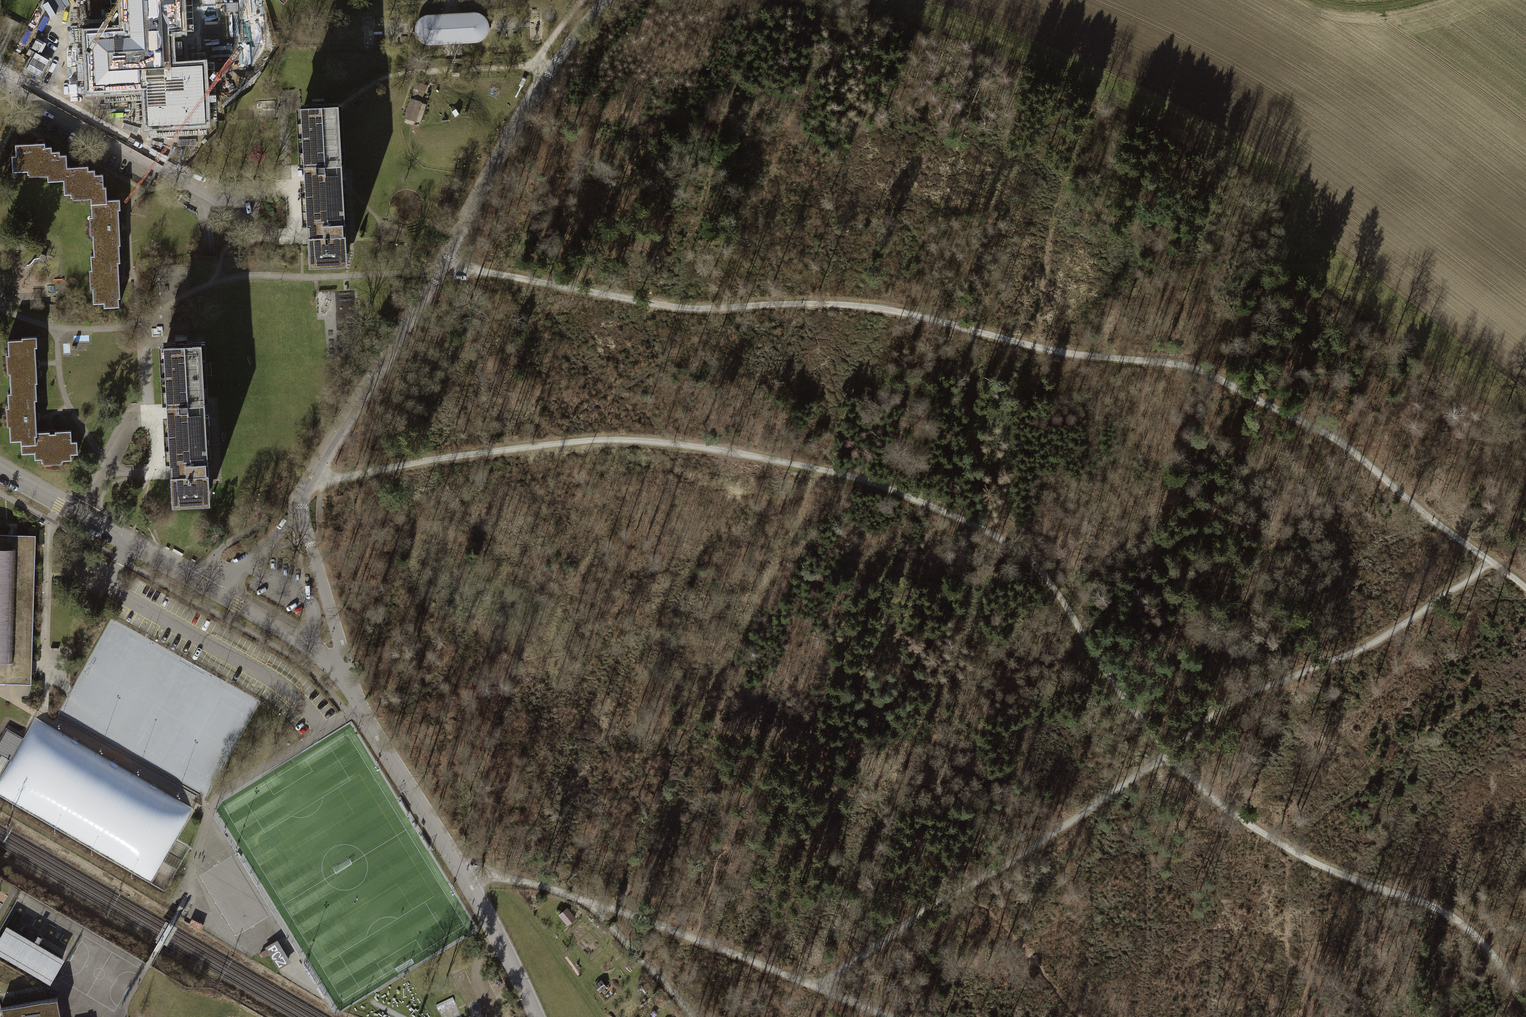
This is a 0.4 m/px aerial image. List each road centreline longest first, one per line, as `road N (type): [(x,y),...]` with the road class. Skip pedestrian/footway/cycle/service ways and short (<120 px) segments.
road 1 (track): [(306,485),(619,439),(820,470),(924,503),(1023,554),(1168,758),(1215,800),(1301,856),(1455,916),(1525,1003)]
road 2 (track): [(1488,559),(1340,441),(1185,366),(1034,346),(872,305),(675,306),(443,267)]
road 3 (track): [(819,988),(1168,758),(1225,707),(1363,650),(1488,559)]
road 4 (residential): [(605,0),(552,68),(443,267),(302,494),(298,506),(343,674)]
road 5 (track): [(471,884),(491,878),(557,891),(890,1016)]
road 6 (residential): [(343,674),(471,884),(536,1016)]
road 7 (residential): [(0,79),(222,203)]
road 8 (track): [(557,891),(609,927),(694,1016)]
road 9 (residential): [(199,584),(306,644),(343,674)]
road 10 (track): [(1185,366),(1225,324),(1257,309),(1289,275),(1300,249)]
road 11 (residential): [(0,474),(141,552)]

